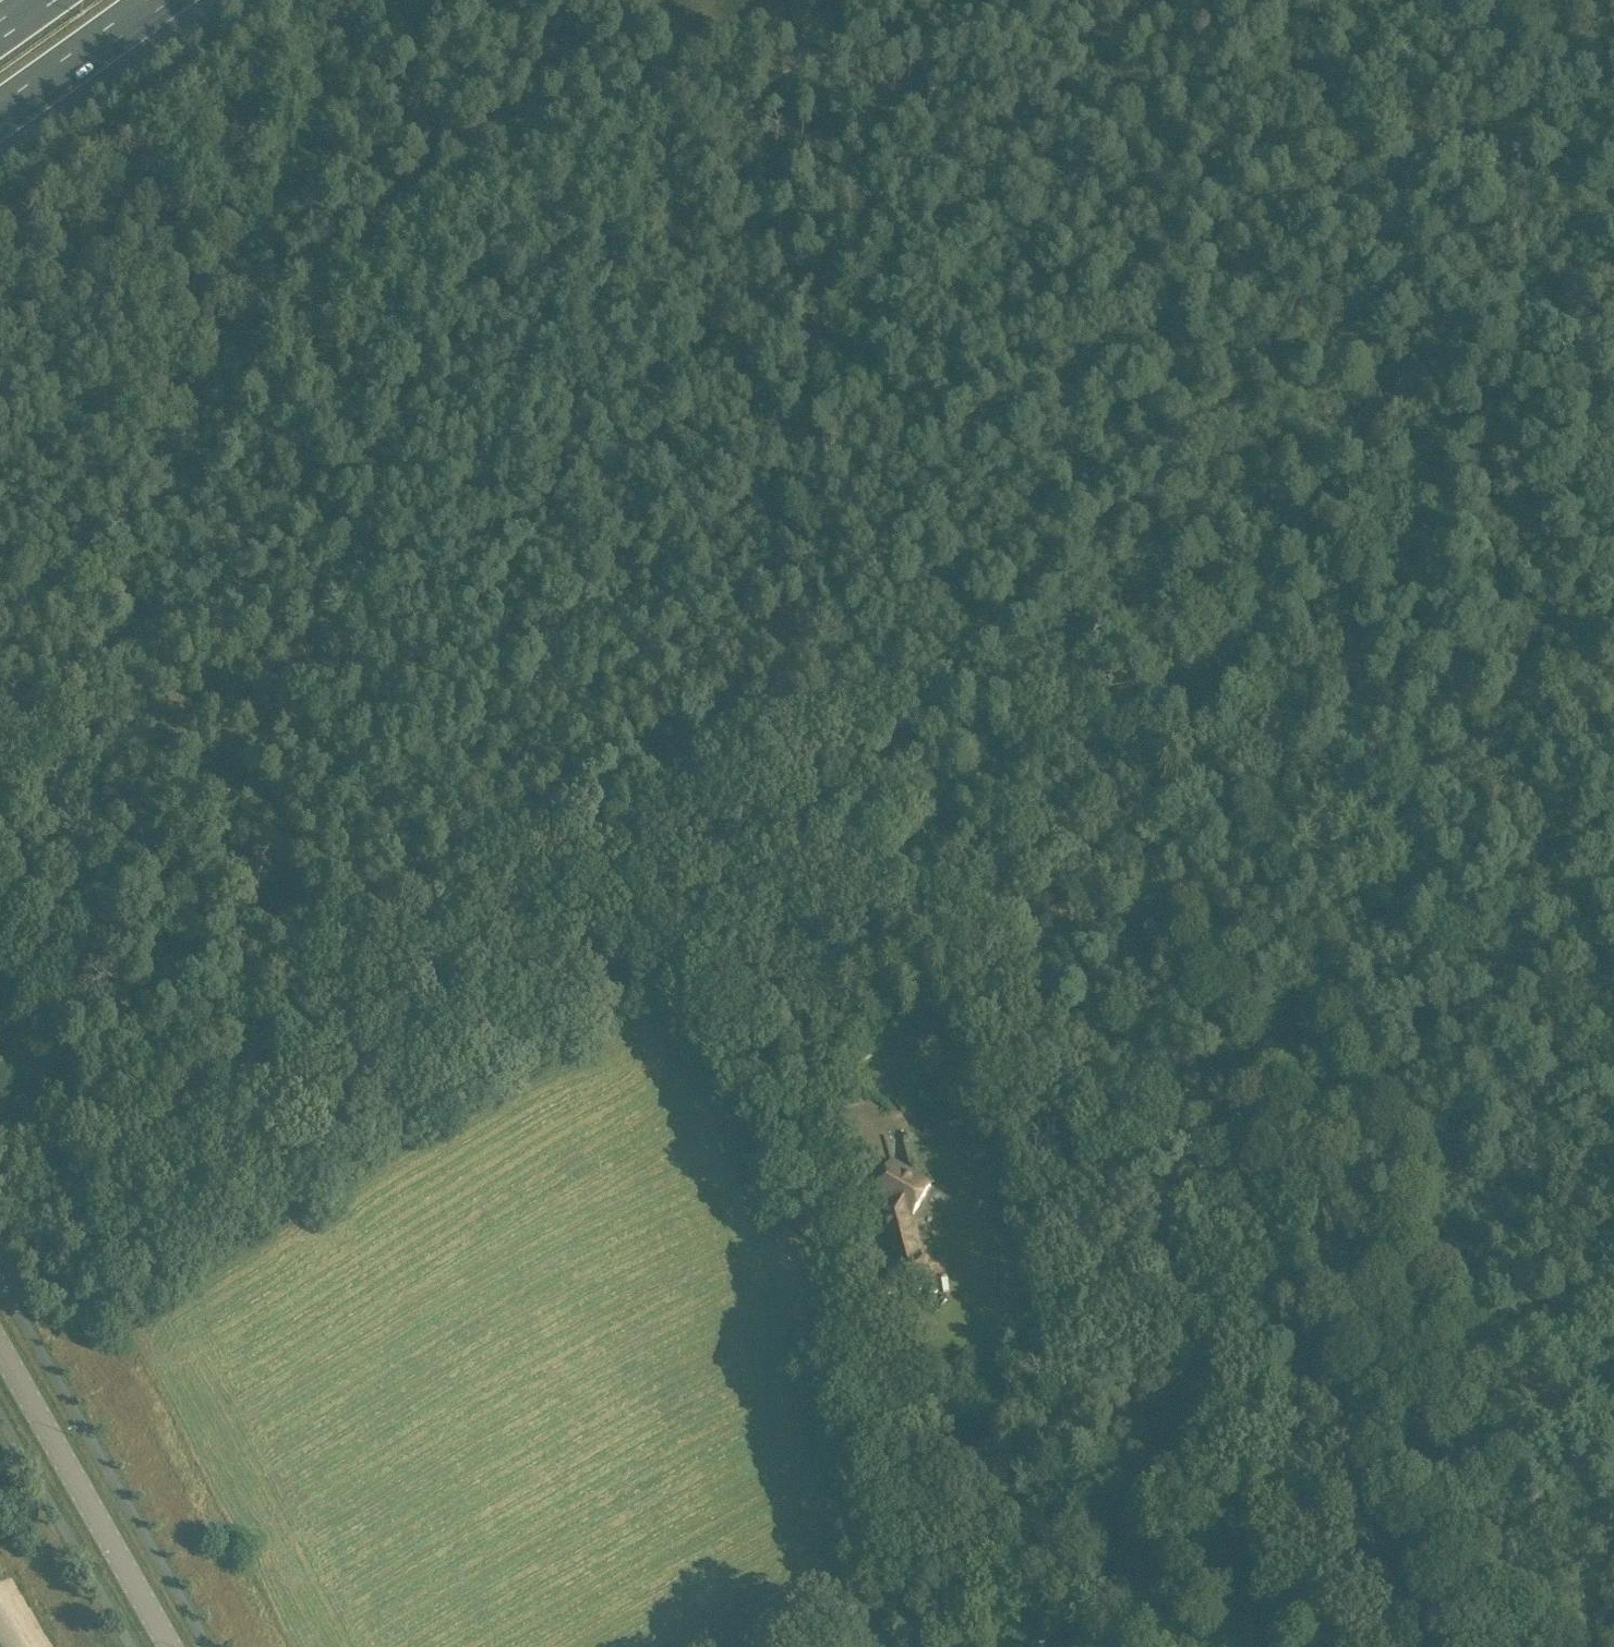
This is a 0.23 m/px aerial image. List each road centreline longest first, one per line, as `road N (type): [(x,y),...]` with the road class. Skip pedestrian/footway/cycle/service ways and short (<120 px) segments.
road 1 (track): [(1348,1646),(1022,826),(996,823),(929,792),(822,728),(800,722),(760,735),(649,780),(528,847),(352,912),(179,952),(0,1112)]
road 2 (track): [(0,1110),(28,989),(270,305),(401,230),(734,91),(834,55),(1095,0)]
road 3 (track): [(844,743),(1295,593),(1477,538),(1613,509)]
road 4 (track): [(760,735),(777,695),(944,55),(987,0)]
road 5 (track): [(474,0),(377,57),(310,34),(251,40),(0,220)]
road 6 (secondary): [(171,1646),(0,1346)]
road 7 (track): [(270,305),(330,118),(364,56)]
road 8 (motorway): [(0,121),(163,0)]

